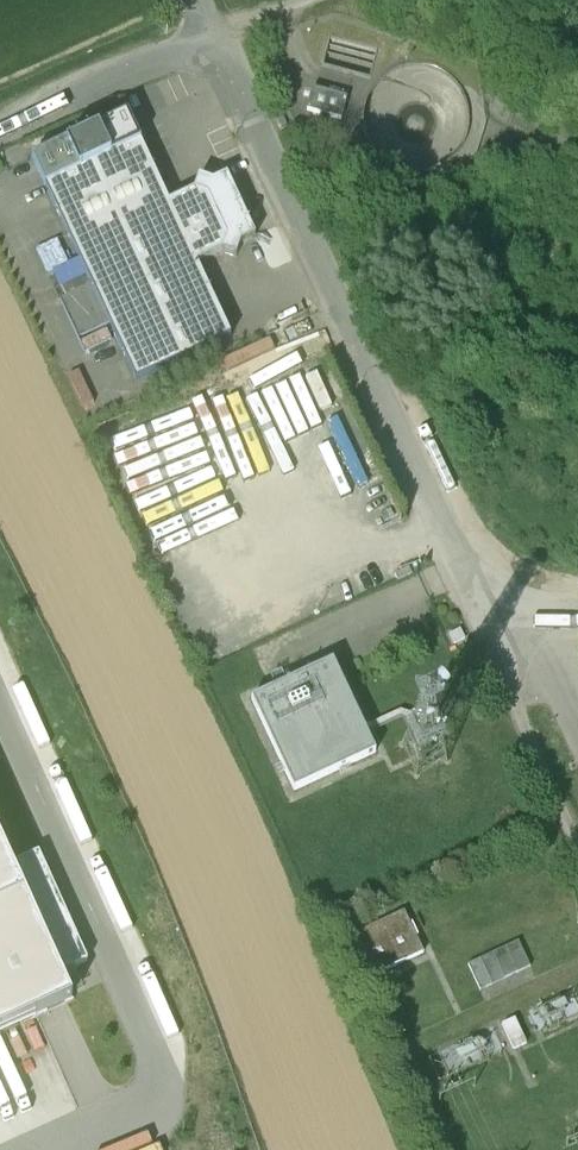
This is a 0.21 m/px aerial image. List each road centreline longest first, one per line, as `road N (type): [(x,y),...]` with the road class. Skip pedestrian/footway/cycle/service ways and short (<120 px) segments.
road 1 (unclassified): [(475,593),(337,288),(221,56),(204,37),(0,132)]
road 2 (track): [(508,682),(577,838)]

